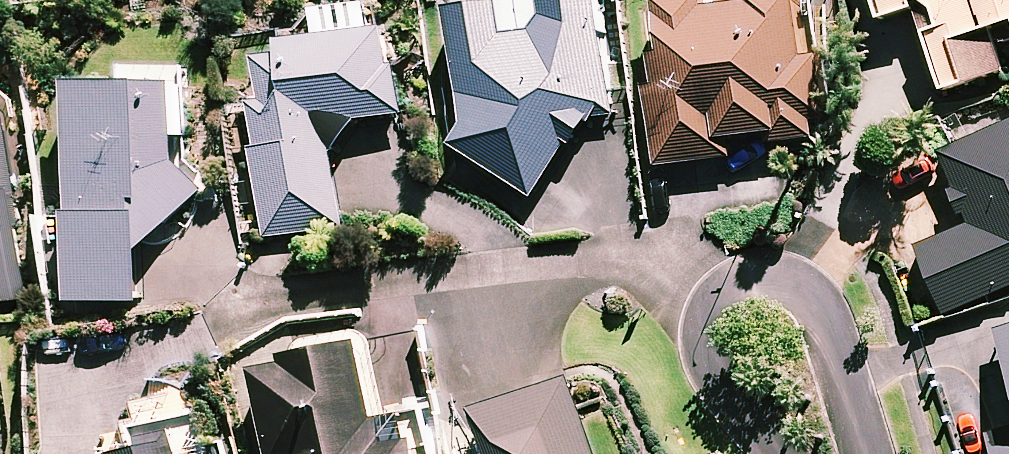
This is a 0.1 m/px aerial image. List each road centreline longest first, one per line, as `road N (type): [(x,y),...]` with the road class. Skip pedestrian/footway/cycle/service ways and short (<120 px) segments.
road 1 (residential): [(782,453),(710,366),(705,329),(712,302),(730,286),(758,280),(801,292),(822,323),(859,453)]

